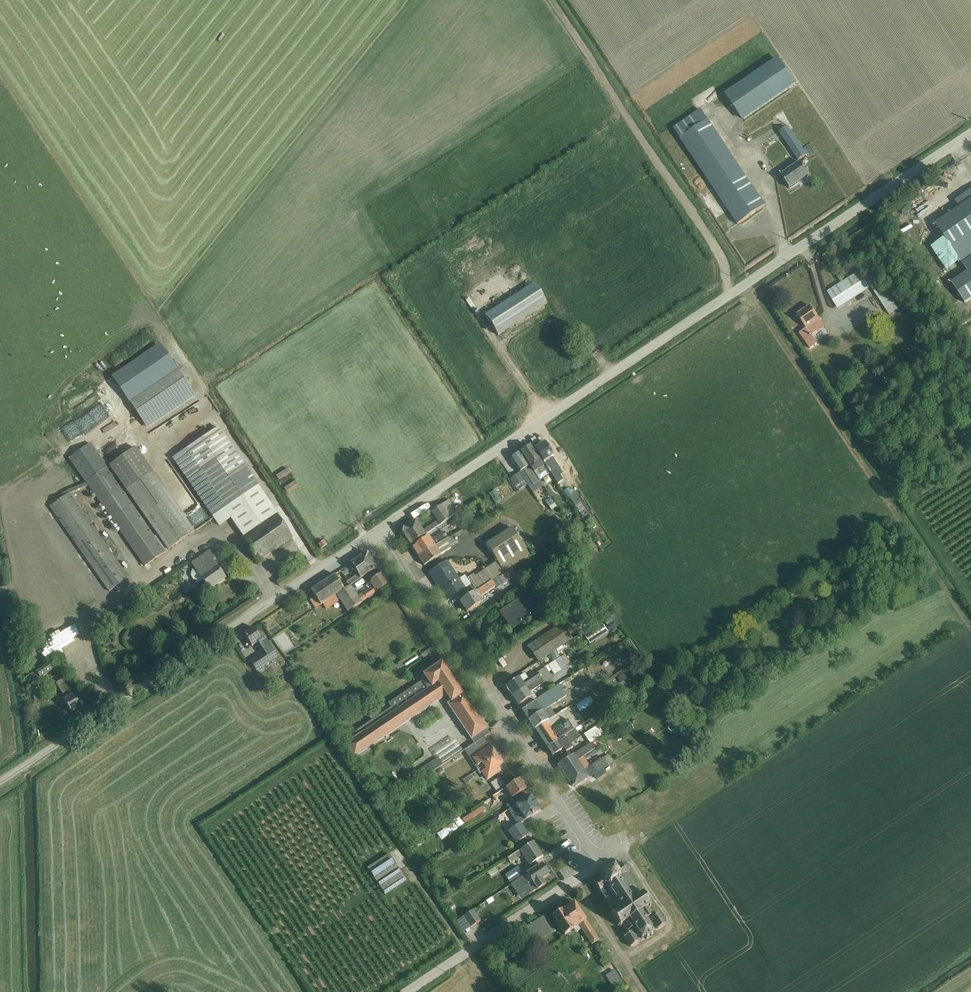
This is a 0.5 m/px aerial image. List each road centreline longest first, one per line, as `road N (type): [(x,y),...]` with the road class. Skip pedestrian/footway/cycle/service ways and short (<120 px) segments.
road 1 (unclassified): [(970,134),(377,531)]
road 2 (unclassified): [(408,991),(599,865),(377,531)]
road 3 (unclassified): [(377,531),(0,783)]

